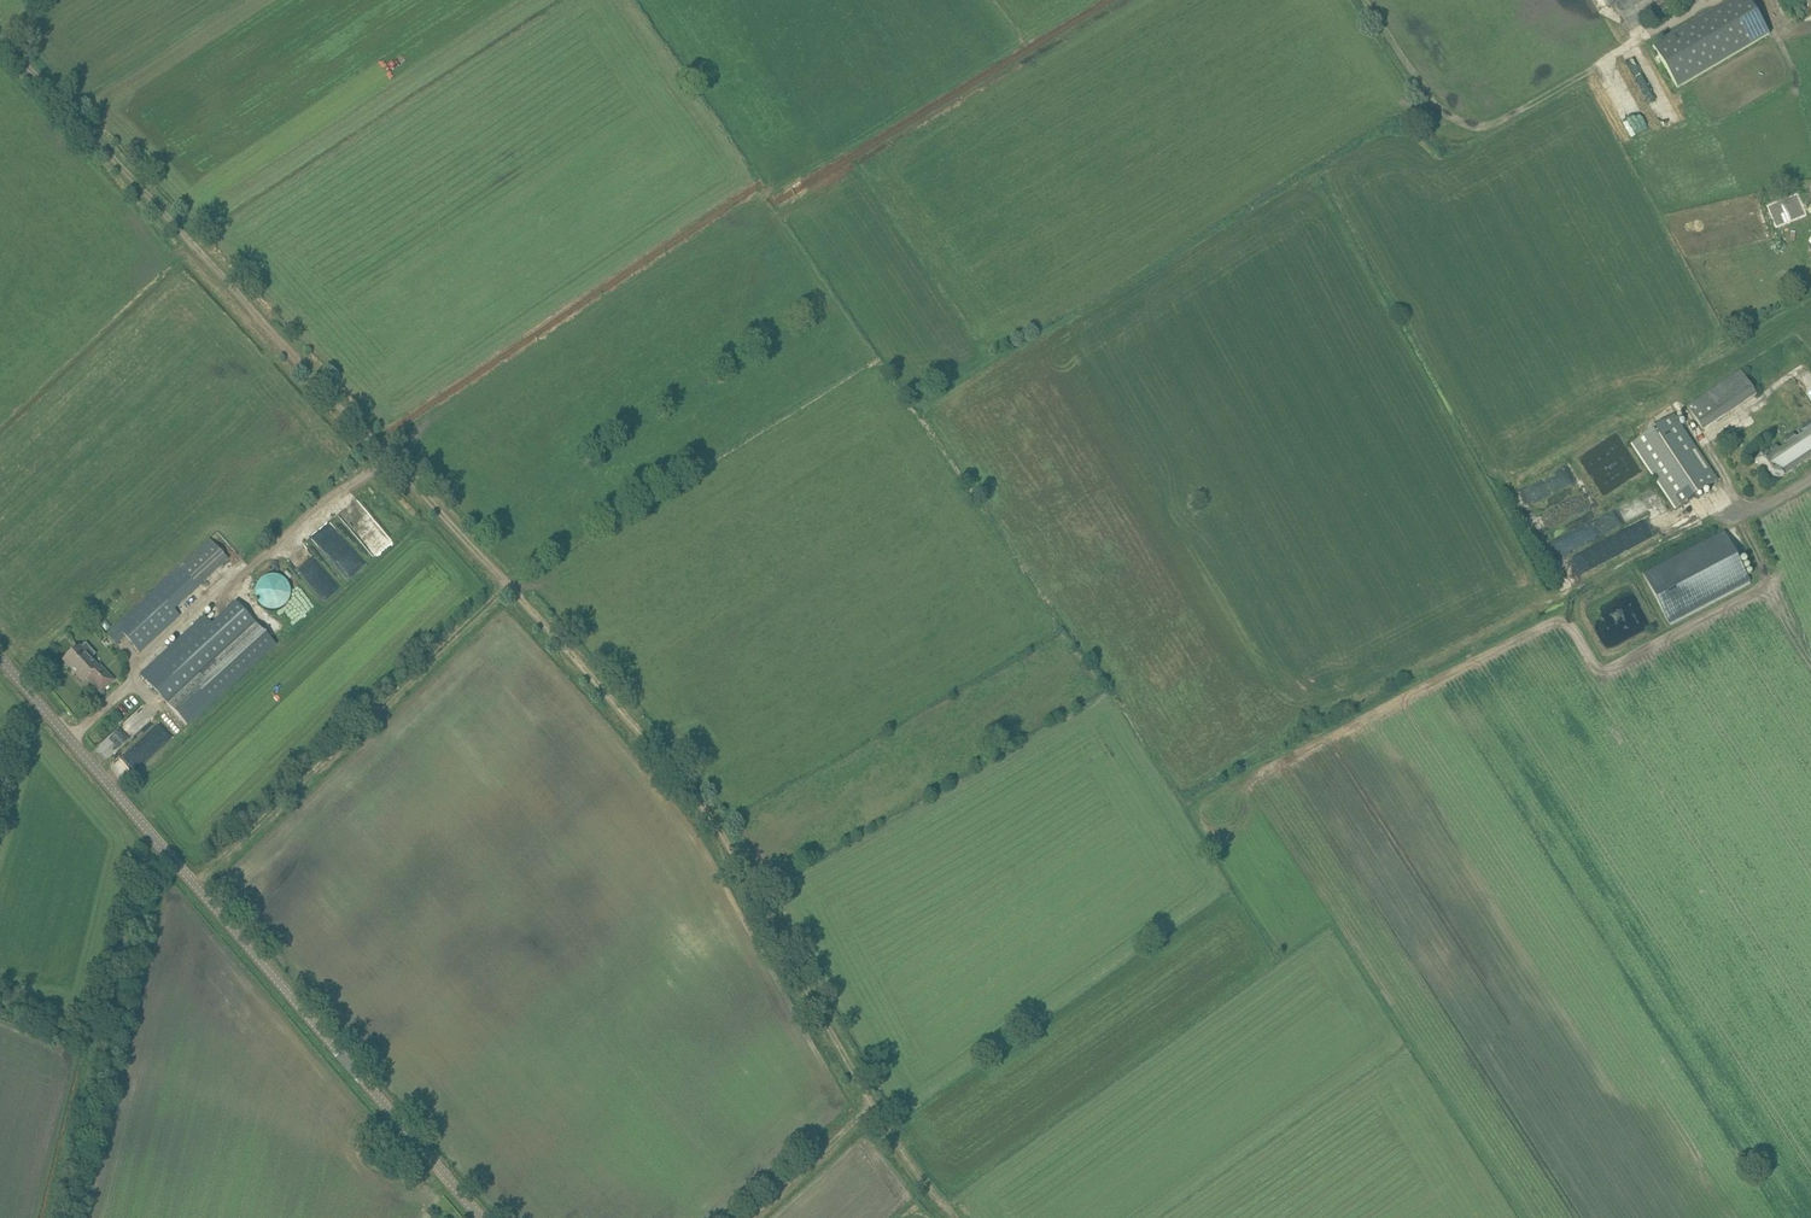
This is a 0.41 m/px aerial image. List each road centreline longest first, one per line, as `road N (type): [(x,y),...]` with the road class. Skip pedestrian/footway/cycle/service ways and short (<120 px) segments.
road 1 (track): [(0,37),(510,584)]
road 2 (unclassified): [(482,1217),(0,660)]
road 3 (track): [(510,584),(710,815),(871,1109)]
road 4 (track): [(510,584),(193,884)]
road 5 (track): [(146,831),(90,1037)]
road 6 (track): [(90,1037),(46,1217)]
road 7 (track): [(871,1109),(750,1217)]
road 8 (track): [(871,1109),(946,1217)]

